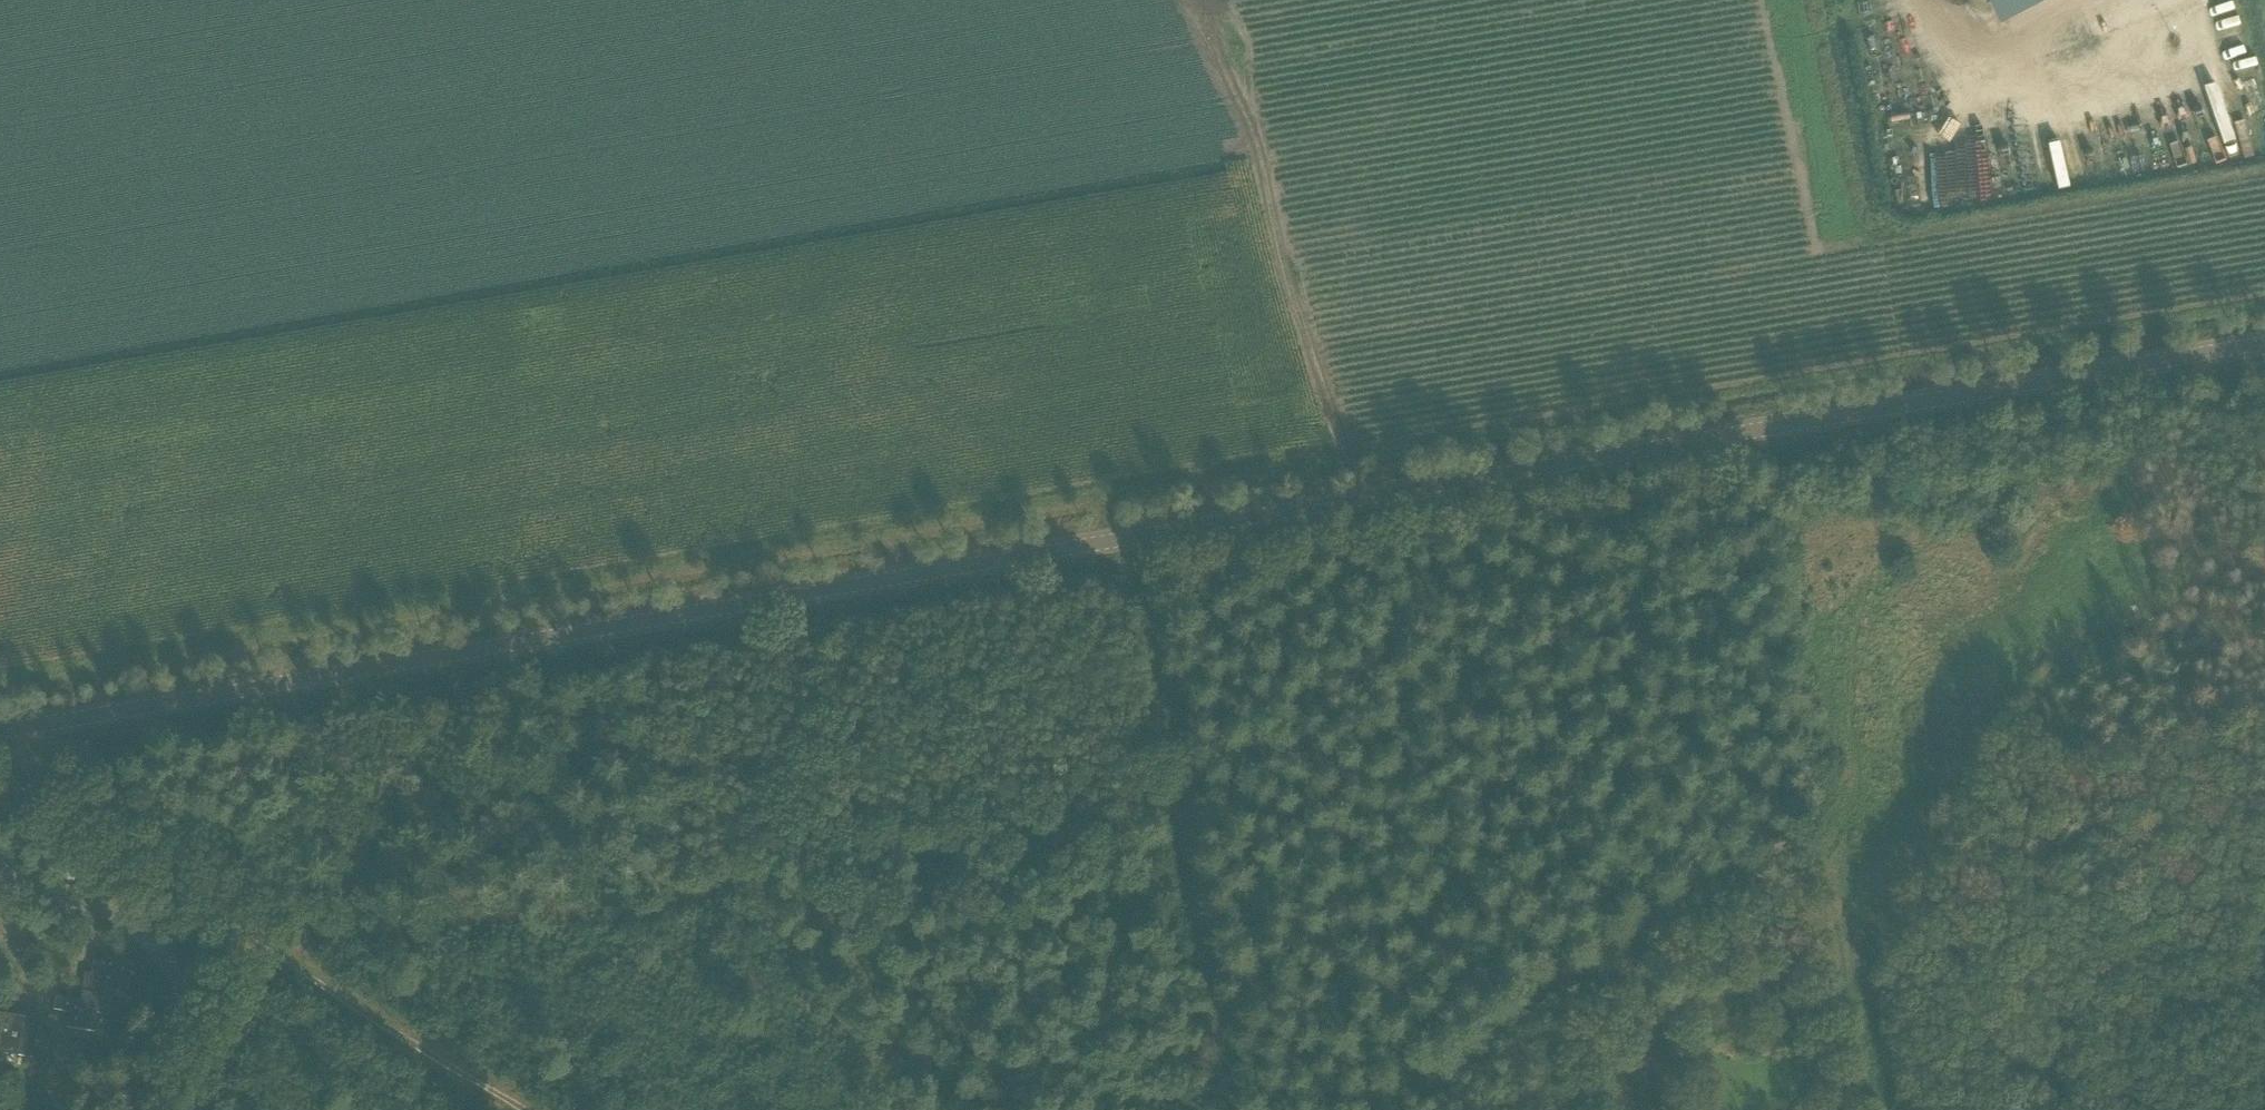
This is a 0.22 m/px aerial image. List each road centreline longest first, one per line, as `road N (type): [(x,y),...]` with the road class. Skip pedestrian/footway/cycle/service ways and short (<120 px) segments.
road 1 (unclassified): [(0,733),(2264,343)]
road 2 (track): [(1128,539),(1214,1109)]
road 3 (track): [(1356,500),(1222,49),(1198,0)]
road 4 (track): [(1754,430),(1825,826)]
road 5 (track): [(265,950),(36,776),(11,731)]
road 6 (track): [(518,1109),(265,950)]
road 7 (track): [(1825,826),(1878,1109)]

